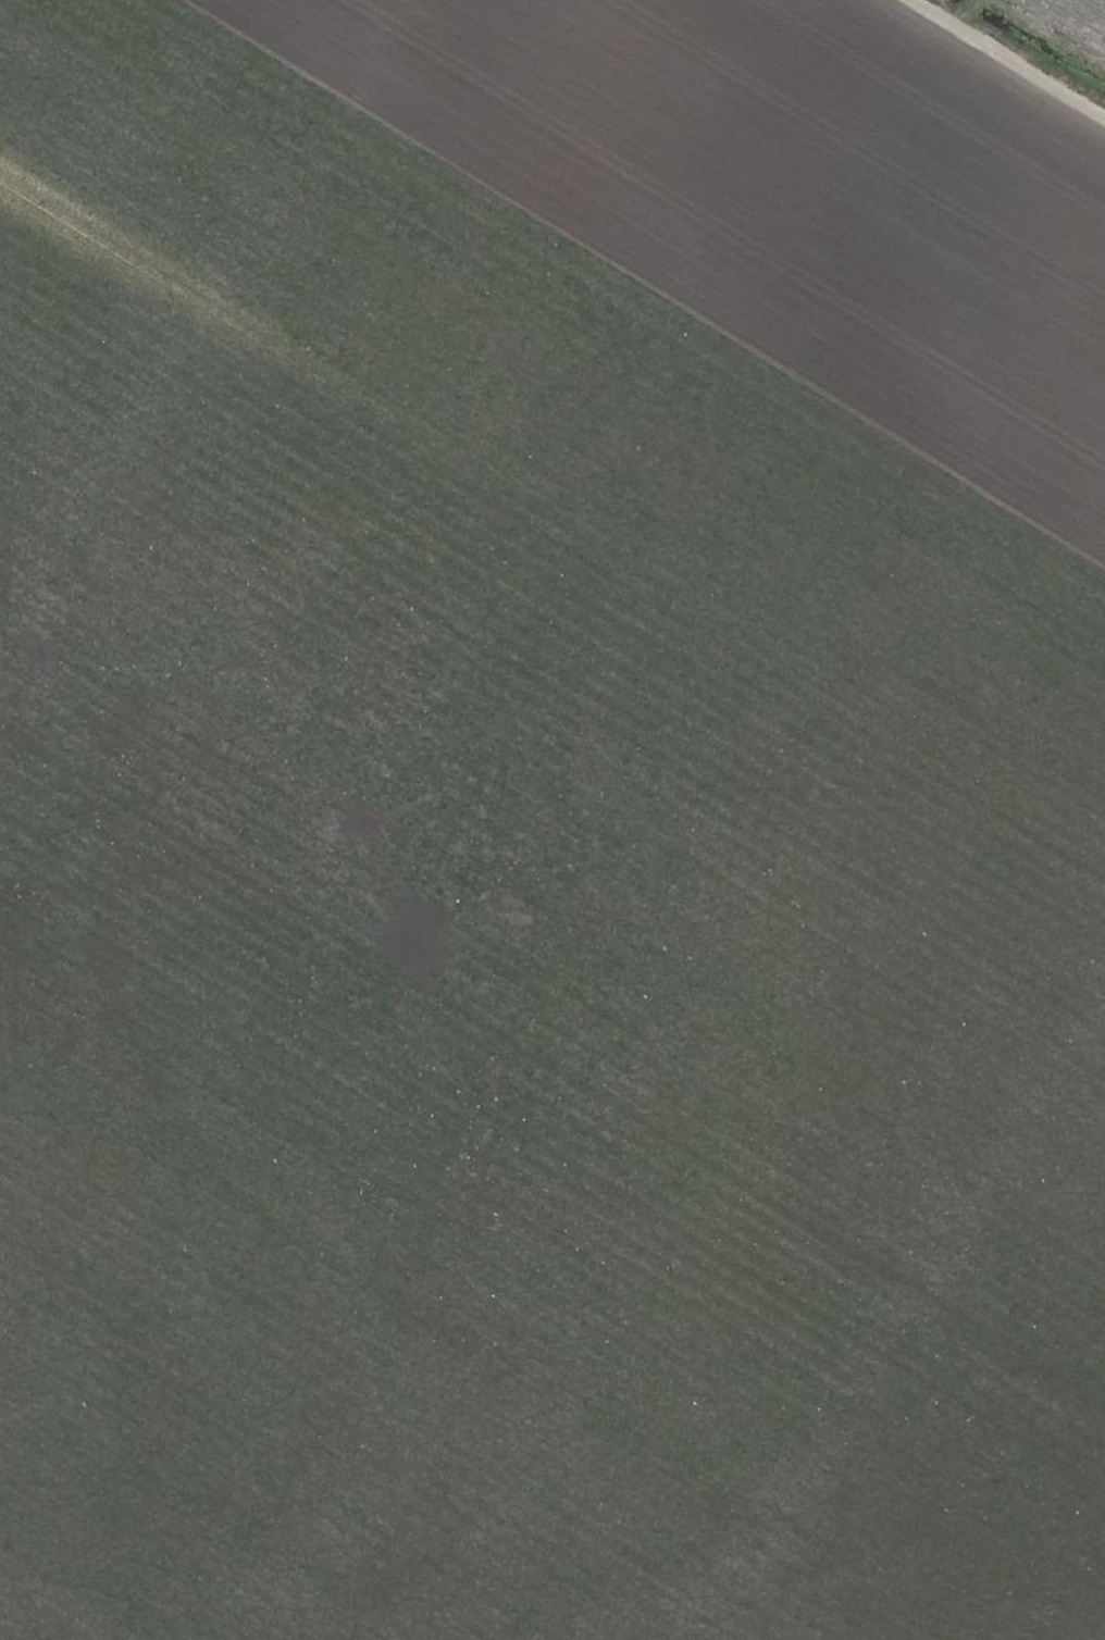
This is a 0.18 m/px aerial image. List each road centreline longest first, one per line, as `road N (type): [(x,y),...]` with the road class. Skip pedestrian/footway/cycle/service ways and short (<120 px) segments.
road 1 (track): [(696,1639),(1104,1022)]
road 2 (track): [(1104,120),(910,0)]

